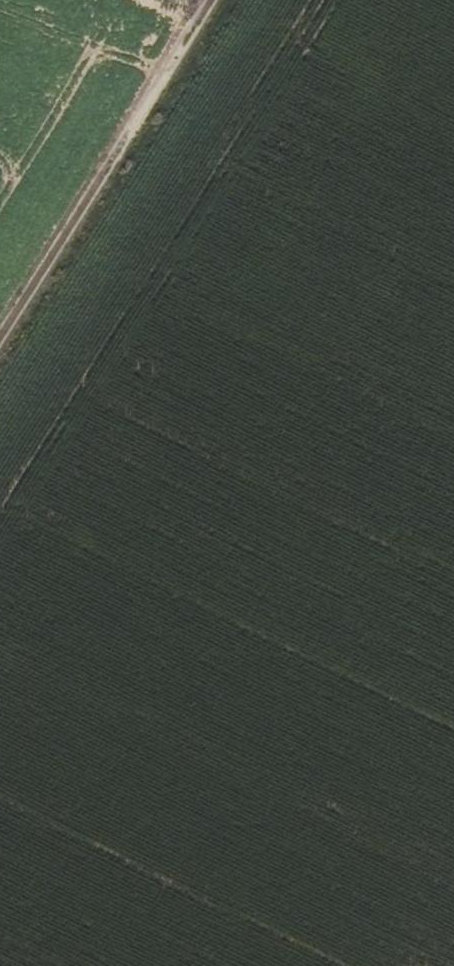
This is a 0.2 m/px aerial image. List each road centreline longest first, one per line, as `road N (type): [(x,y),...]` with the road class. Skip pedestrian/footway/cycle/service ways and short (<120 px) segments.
road 1 (track): [(0,323),(204,0)]

